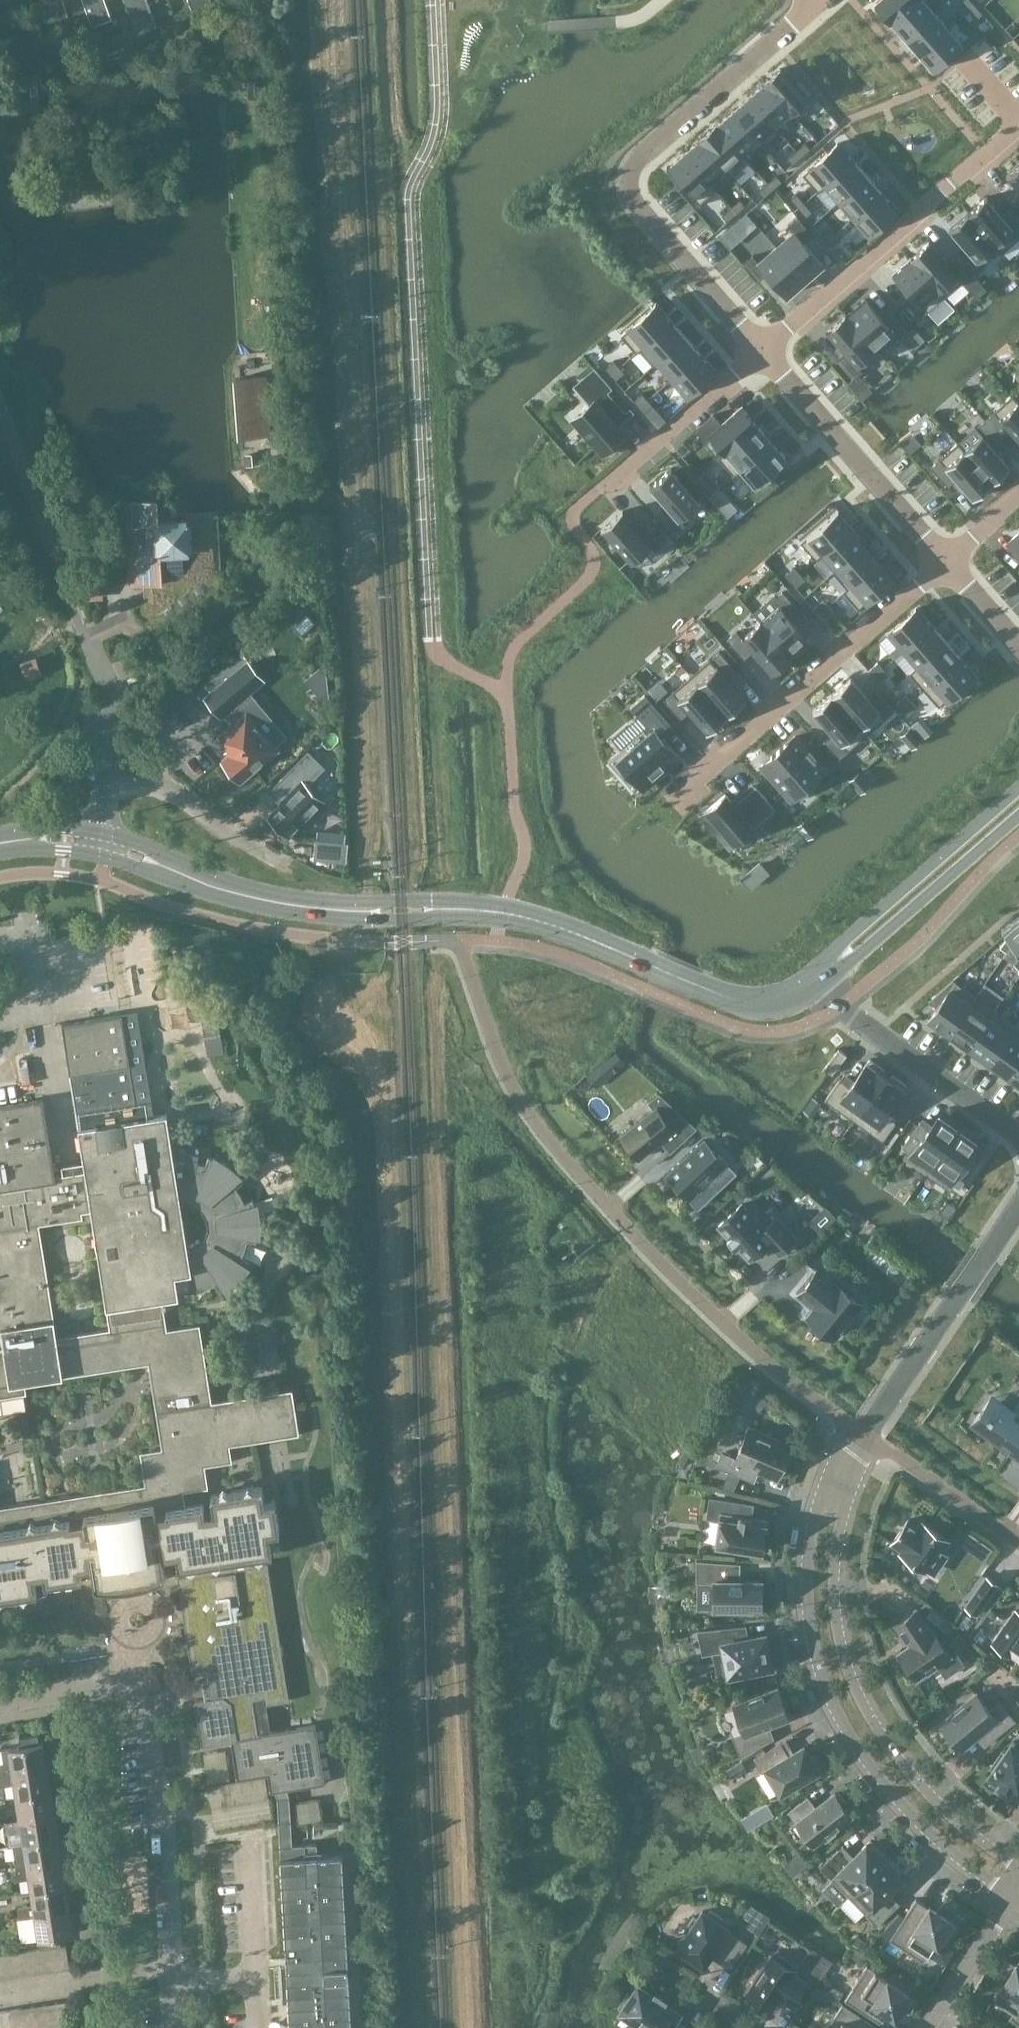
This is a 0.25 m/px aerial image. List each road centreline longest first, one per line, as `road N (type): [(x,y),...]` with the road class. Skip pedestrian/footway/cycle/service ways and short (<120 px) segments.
road 1 (unclassified): [(842,1465),(805,1548),(807,1632),(826,1693),(891,1794),(1010,1897)]
road 2 (residential): [(817,3),(634,156),(625,179),(639,209),(764,352)]
road 3 (residential): [(171,2027),(155,1791),(139,1686),(0,1704)]
road 4 (unclassified): [(1018,1866),(938,1802),(888,1740),(855,1680),(839,1620),(842,1465)]
road 5 (tertiary): [(450,908),(553,923),(742,1003),(783,998),(815,980)]
road 6 (residential): [(944,557),(673,790)]
road 7 (residential): [(865,1433),(756,1352),(608,1206)]
road 8 (residential): [(764,352),(1018,123)]
road 9 (tertiary): [(1018,787),(844,940),(815,980)]
road 10 (residential): [(865,1433),(1018,1200)]
road 11 (residential): [(764,352),(944,557)]
road 12 (tertiary): [(815,980),(863,954),(1018,816)]
road 13 (residential): [(815,980),(855,1019),(1018,1134)]
road 14 (residential): [(764,352),(582,510)]
road 15 (residential): [(282,864),(162,785),(105,788)]
road 16 (tertiary): [(168,868),(251,897),(352,910)]
road 17 (residential): [(1018,1541),(865,1433)]
road 18 (unclassified): [(78,623),(106,715),(105,788)]
road 19 (residential): [(926,2027),(1010,1897)]
road 20 (residential): [(638,1953),(748,2027)]

